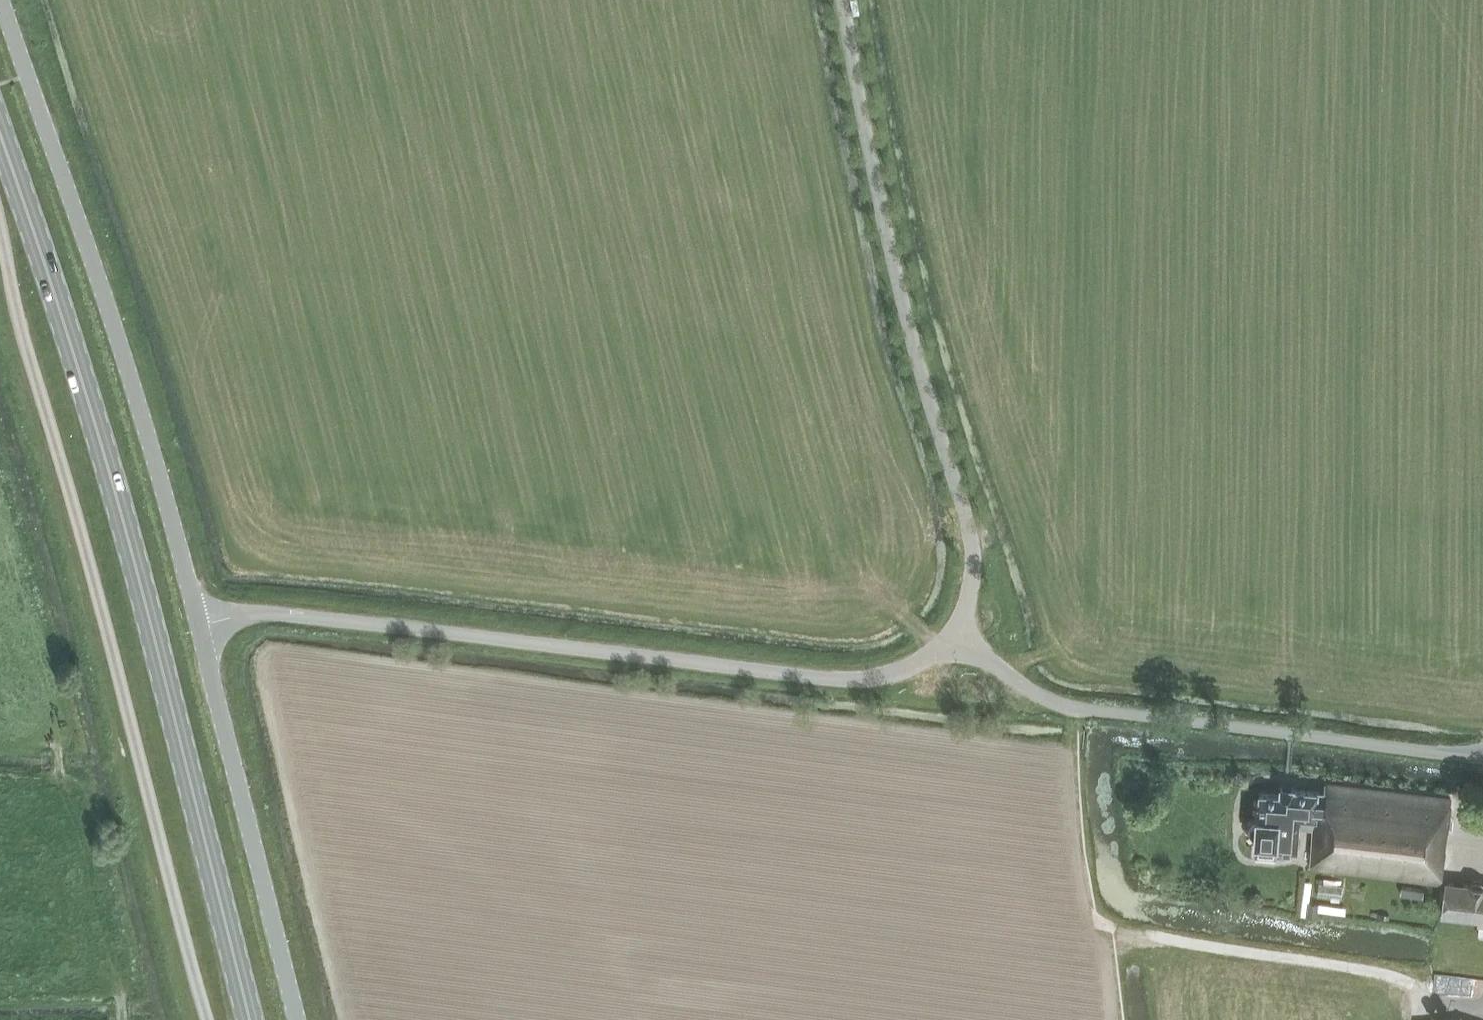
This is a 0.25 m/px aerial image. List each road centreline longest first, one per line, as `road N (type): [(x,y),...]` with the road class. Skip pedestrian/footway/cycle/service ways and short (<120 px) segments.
road 1 (primary): [(249,1019),(115,495),(0,136)]
road 2 (unclassified): [(952,636),(898,671),(859,680),(268,612),(197,621)]
road 3 (unclassified): [(952,636),(970,588),(973,545),(895,273),(842,0)]
road 4 (unclassified): [(197,621),(118,343),(1,0)]
road 5 (unclassified): [(1482,760),(1059,704),(952,636)]
road 6 (unclassified): [(296,1019),(197,621)]
road 7 (track): [(1482,1014),(1432,1005),(1387,974),(1113,930)]

